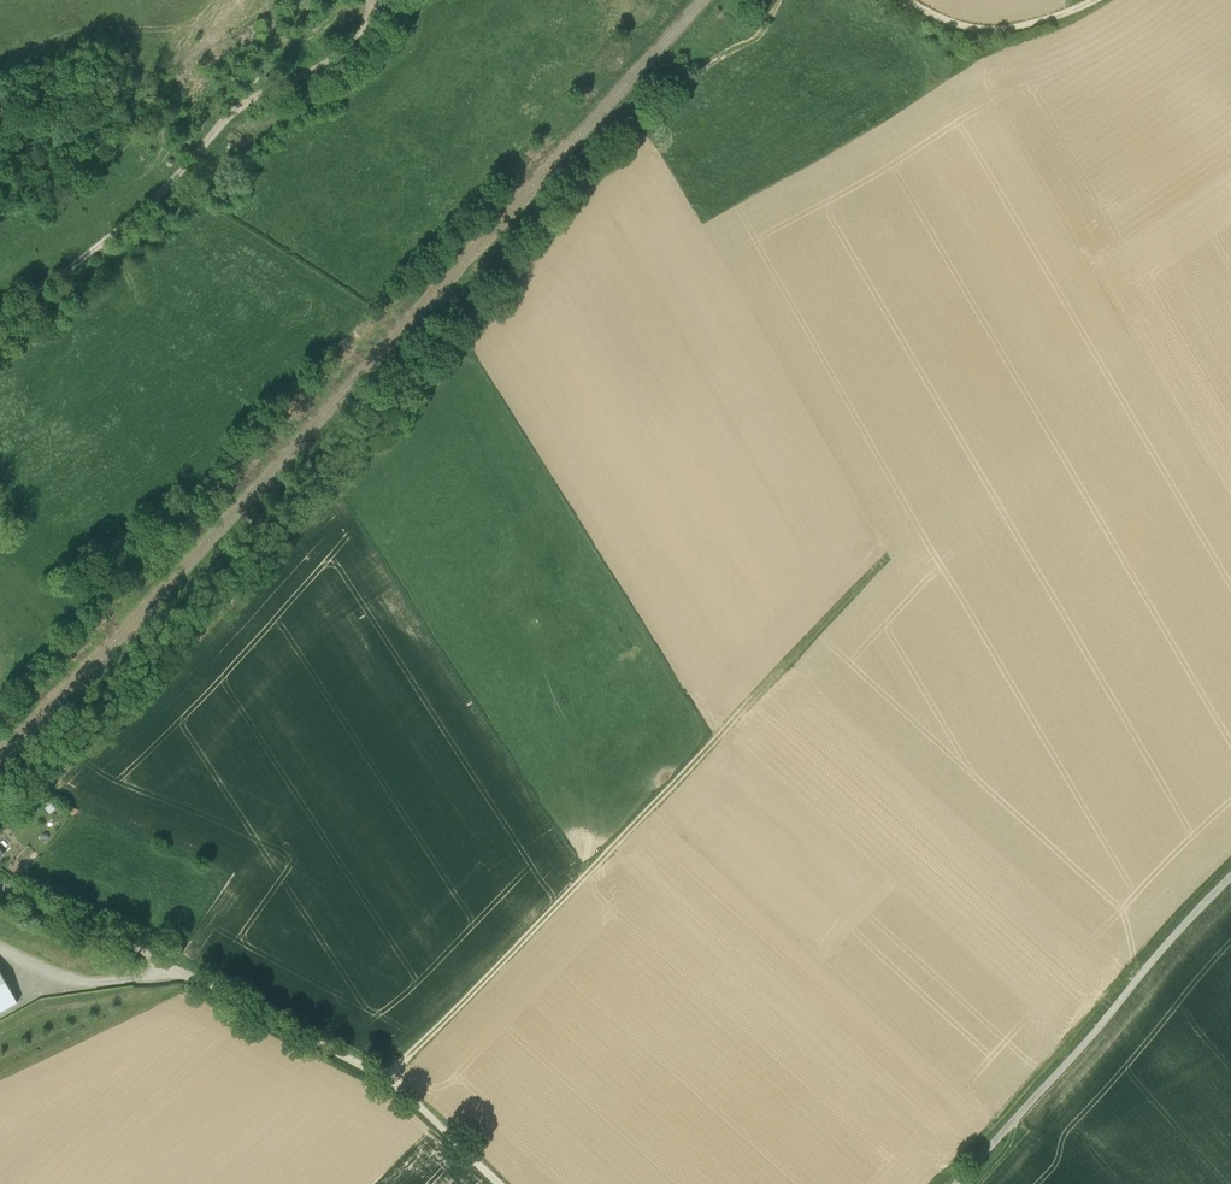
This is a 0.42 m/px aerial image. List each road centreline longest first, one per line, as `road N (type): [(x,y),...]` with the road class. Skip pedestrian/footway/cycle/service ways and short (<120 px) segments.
road 1 (unclassified): [(500,1183),(386,1077),(0,886)]
road 2 (track): [(0,322),(147,205),(234,109),(335,58),(383,0)]
road 3 (track): [(664,791),(386,1077)]
road 4 (track): [(907,0),(965,27),(997,29),(1093,0)]

